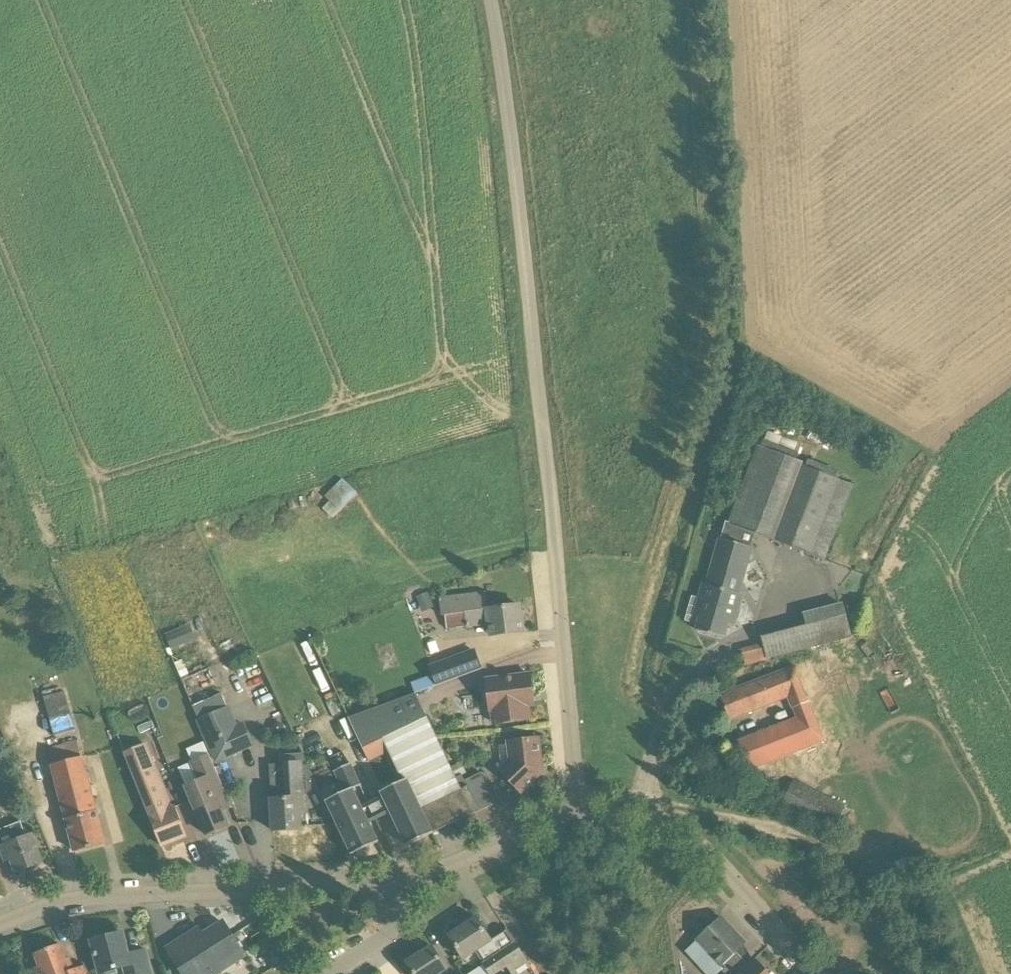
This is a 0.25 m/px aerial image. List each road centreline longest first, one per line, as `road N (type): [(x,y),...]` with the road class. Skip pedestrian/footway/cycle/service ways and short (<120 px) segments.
road 1 (track): [(577,803),(624,651),(711,161),(707,0)]
road 2 (unclassified): [(577,803),(548,429),(491,0)]
road 3 (residential): [(0,909),(89,882),(392,866)]
road 4 (residential): [(832,973),(736,864),(663,811),(596,798),(577,803)]
road 5 (residential): [(392,866),(453,852),(531,812),(577,803)]
road 6 (residential): [(296,973),(384,920),(395,888),(392,866)]

